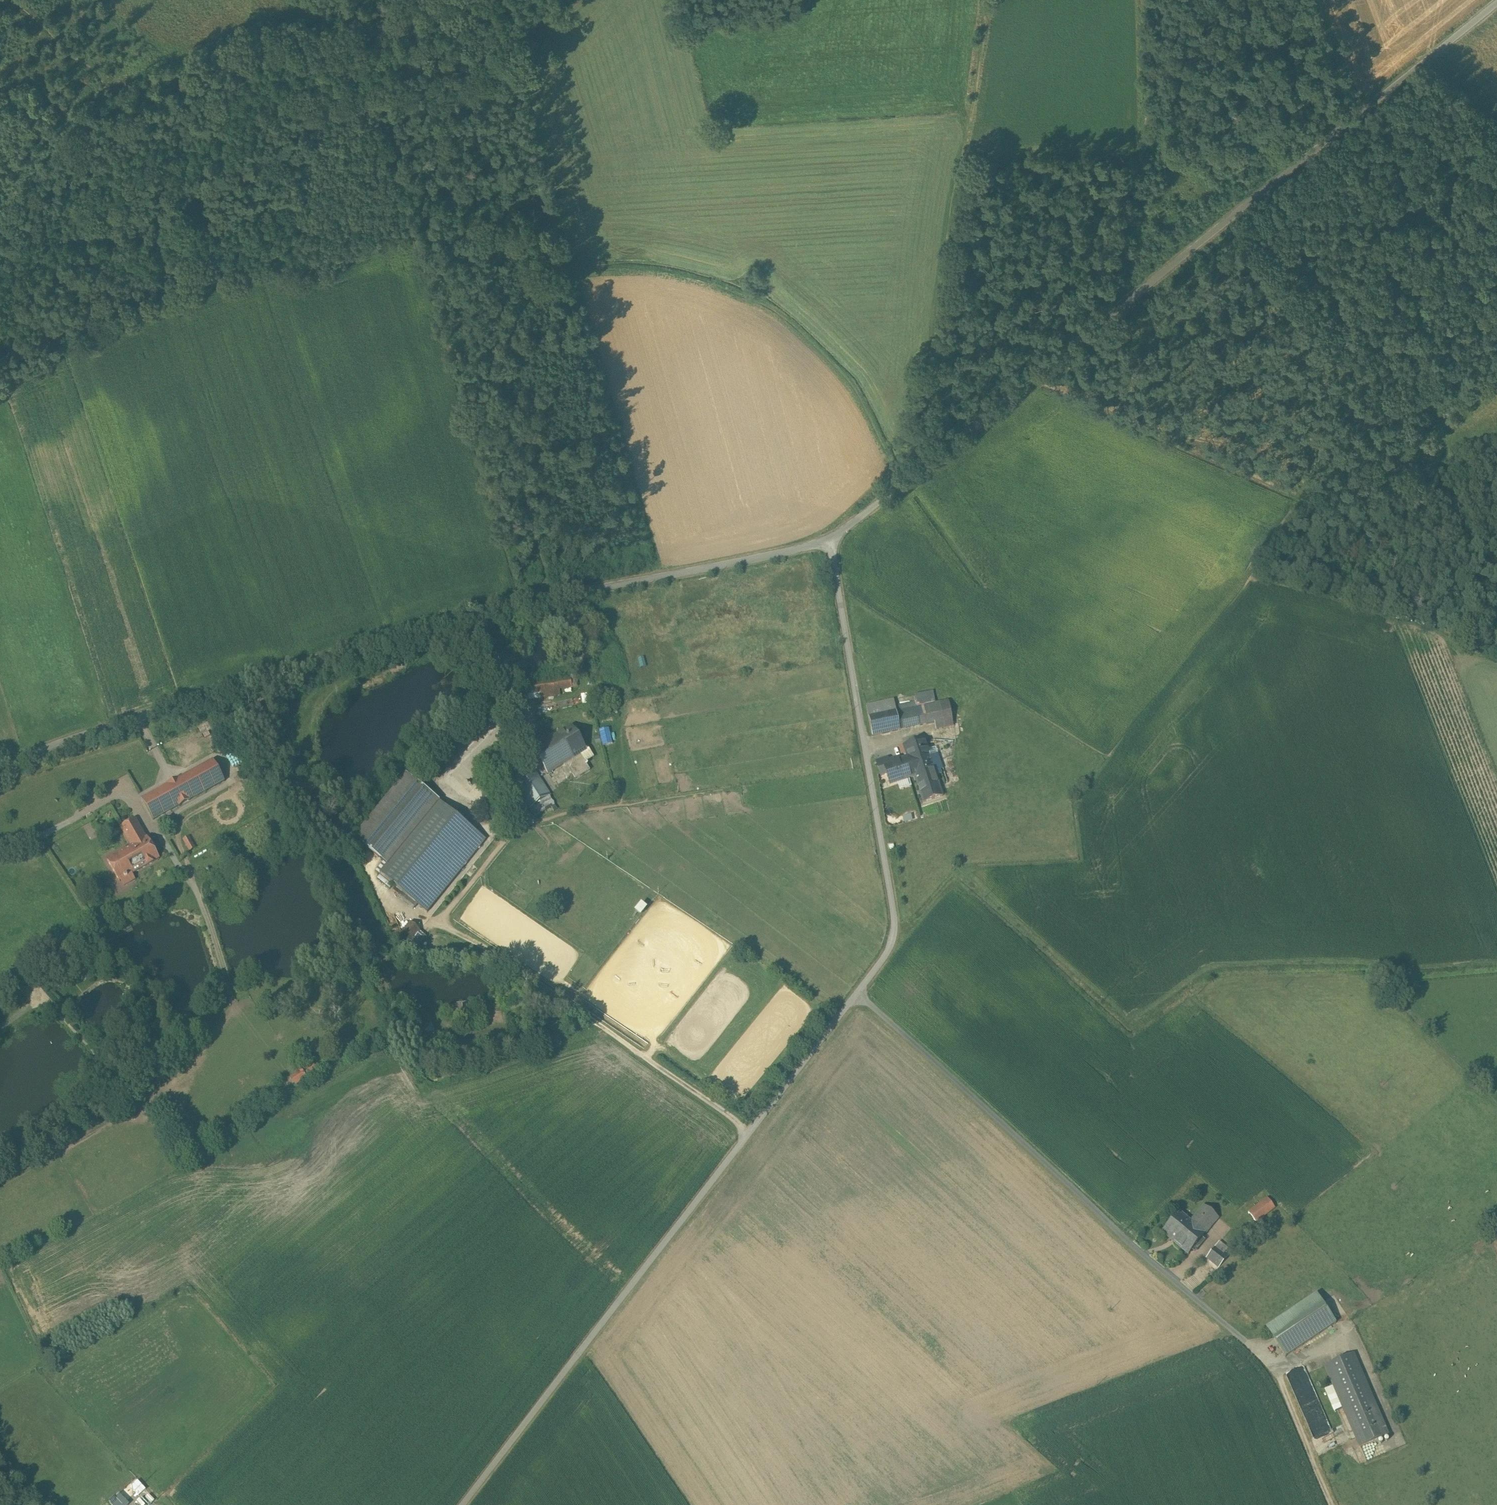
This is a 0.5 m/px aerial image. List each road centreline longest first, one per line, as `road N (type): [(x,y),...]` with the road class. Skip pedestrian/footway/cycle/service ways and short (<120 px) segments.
road 1 (unclassified): [(0,771),(38,751),(451,618),(829,543)]
road 2 (unclassified): [(829,543),(1496,3)]
road 3 (unclassified): [(464,1504),(858,993)]
road 4 (track): [(396,93),(436,130),(442,227),(499,377),(547,598)]
road 5 (track): [(919,470),(983,0)]
road 6 (unclassified): [(858,993),(888,952),(895,925),(829,543)]
road 7 (track): [(752,1133),(493,950),(424,922),(393,899)]
road 8 (track): [(1102,1215),(1281,1379),(1333,1504)]
road 9 (unclassified): [(858,993),(1102,1215)]
road 10 (track): [(234,1002),(197,891),(126,790)]
road 11 (track): [(507,837),(516,826),(567,812),(652,800)]

